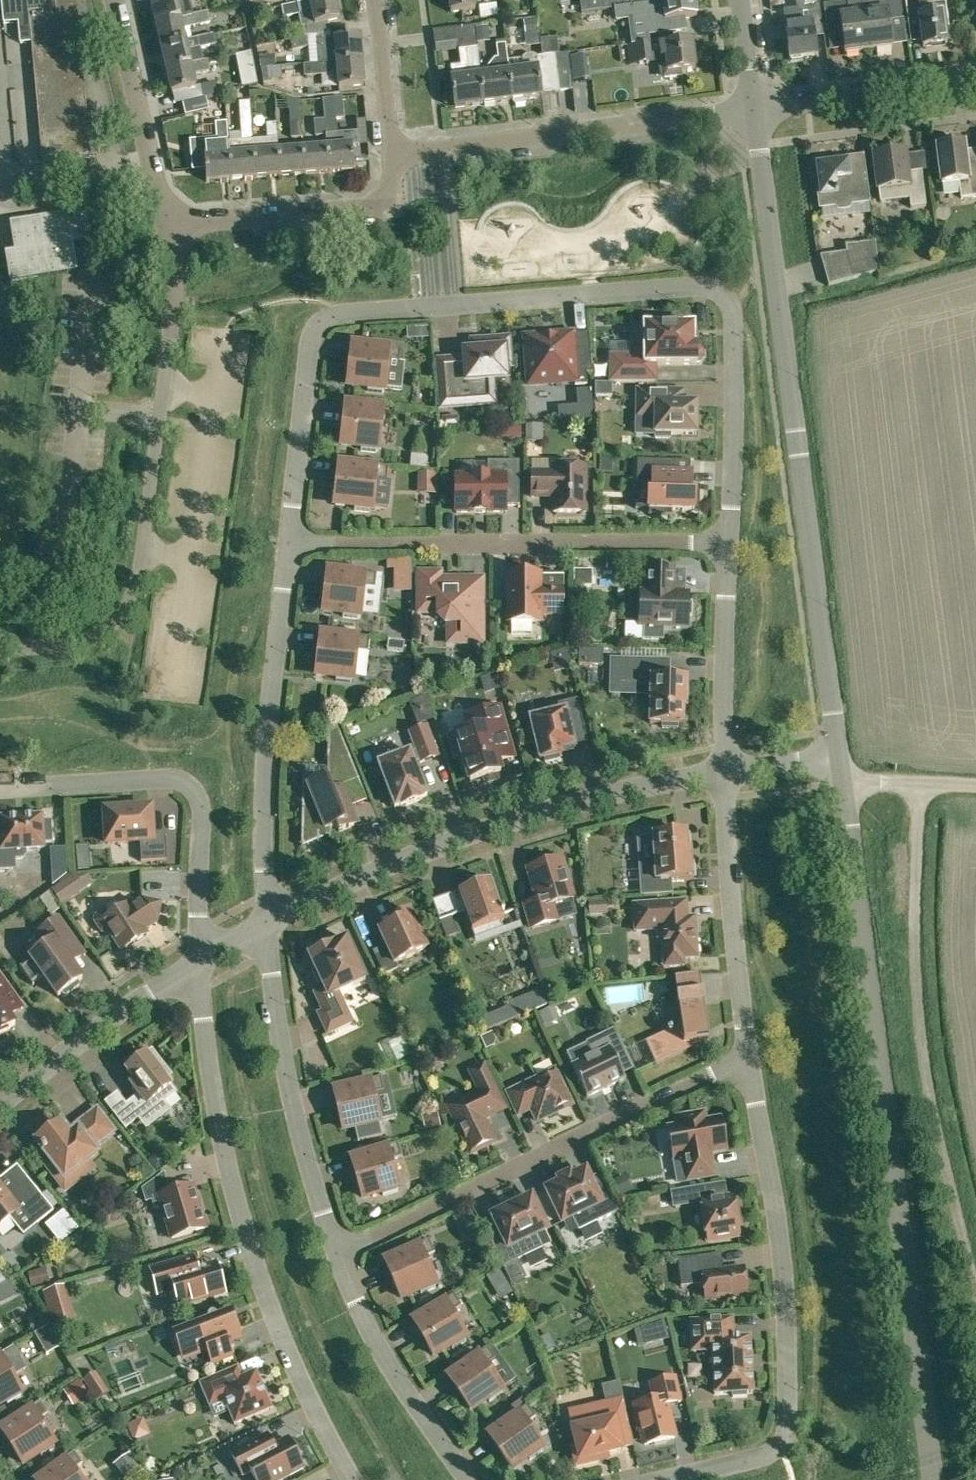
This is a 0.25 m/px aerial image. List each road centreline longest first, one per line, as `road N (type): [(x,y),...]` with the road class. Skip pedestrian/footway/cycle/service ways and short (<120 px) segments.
road 1 (residential): [(287,546),(312,338),(330,321),(706,288),(725,296),(738,321),(731,544)]
road 2 (unclassified): [(935,1479),(839,772)]
road 3 (unclassified): [(839,772),(754,112)]
road 4 (residential): [(199,964),(220,1137),(257,1273),(352,1479)]
road 5 (residential): [(749,1059),(783,1257),(789,1426),(782,1449),(765,1459),(674,1479)]
road 6 (residential): [(268,927),(499,827),(725,774)]
road 7 (residential): [(337,1254),(749,1059)]
road 8 (residential): [(731,544),(287,546)]
road 9 (residential): [(268,927),(266,748),(287,546)]
road 10 (residential): [(0,792),(169,782),(190,789),(202,809),(199,964)]
road 11 (residential): [(393,157),(754,112)]
road 12 (residential): [(337,1254),(282,1060),(268,927)]
road 13 (residential): [(725,774),(749,1059)]
road 14 (residential): [(467,1479),(394,1377),(337,1254)]
road 15 (residential): [(185,226),(394,205),(393,157)]
road 16 (residential): [(0,1108),(199,964)]
road 17 (residential): [(185,226),(150,185),(110,0)]
road 18 (residential): [(731,544),(725,774)]
road 19 (residential): [(754,112),(975,83)]
road 20 (residential): [(393,157),(374,0)]
road 21 (unclassified): [(975,786),(863,781),(839,772)]

